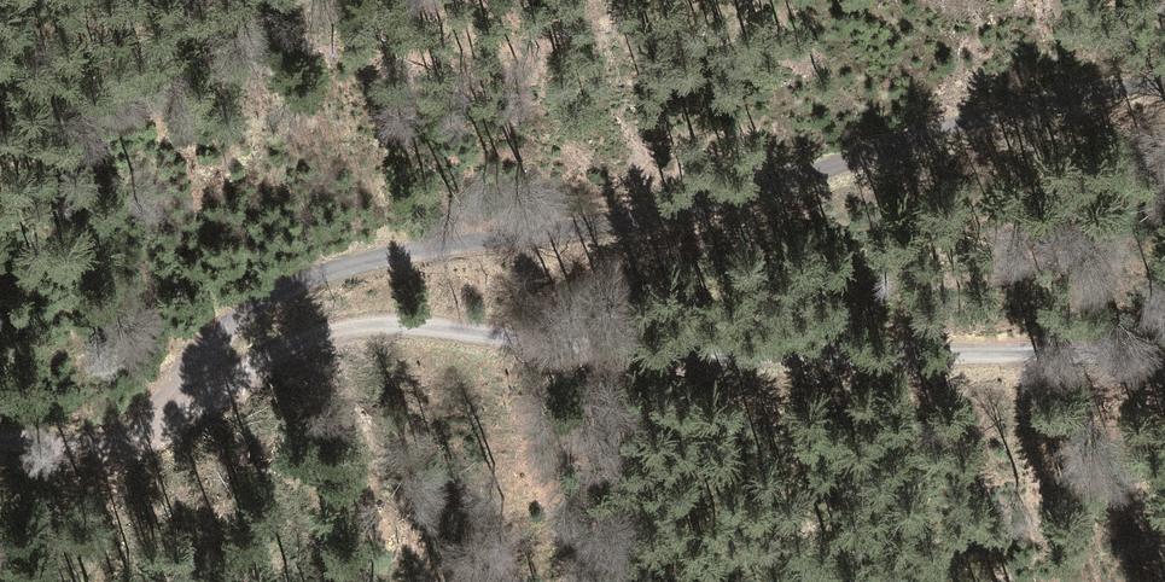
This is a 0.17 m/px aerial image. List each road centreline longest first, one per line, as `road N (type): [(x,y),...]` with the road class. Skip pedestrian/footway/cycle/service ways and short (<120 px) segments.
road 1 (track): [(163,427),(195,358),(262,303),(368,258),(627,214),(1054,102),(1164,85)]
road 2 (track): [(1164,369),(1038,352),(709,353),(361,324),(296,350),(163,427)]
road 3 (track): [(0,445),(103,448),(163,427)]

